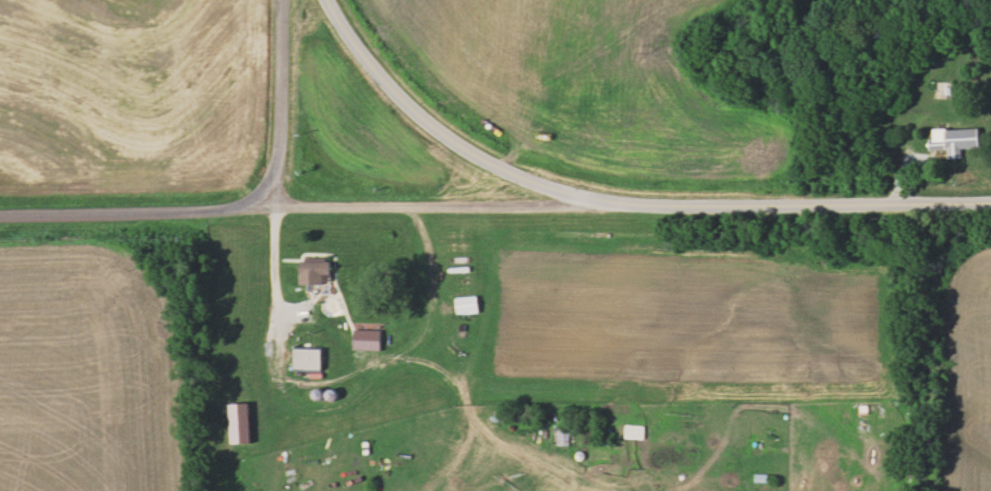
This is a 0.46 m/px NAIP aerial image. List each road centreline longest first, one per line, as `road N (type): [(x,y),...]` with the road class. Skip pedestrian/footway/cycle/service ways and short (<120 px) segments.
road 1 (residential): [(990,203),(645,204),(564,191),(443,137),(373,71),(326,0)]
road 2 (residential): [(242,205),(555,205),(597,197)]
road 3 (residential): [(0,214),(242,205)]
road 4 (residential): [(282,0),(276,162),(265,186),(242,205)]

